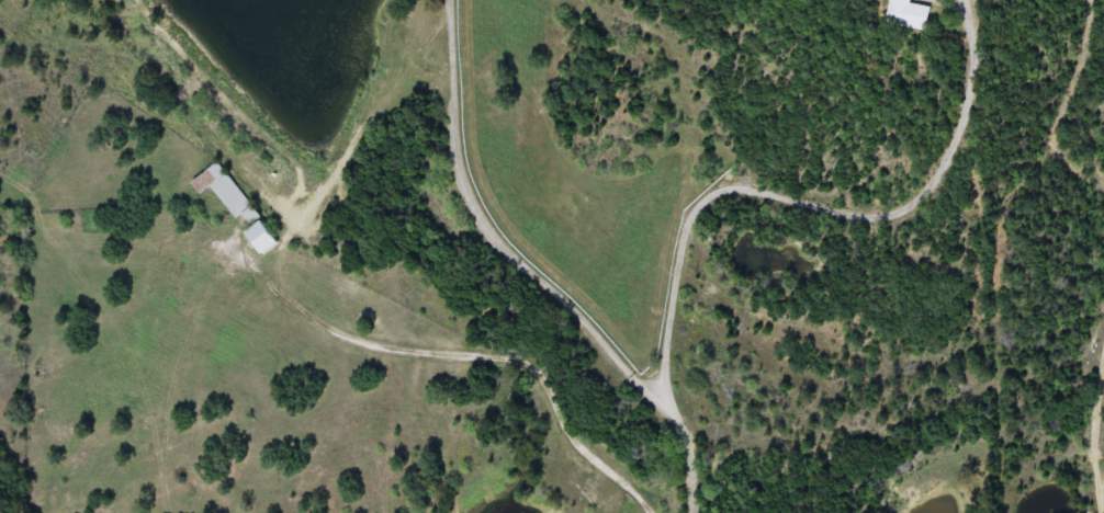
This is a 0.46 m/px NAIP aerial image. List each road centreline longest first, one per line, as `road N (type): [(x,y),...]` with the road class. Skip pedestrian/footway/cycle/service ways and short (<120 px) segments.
road 1 (residential): [(449,0),(457,152),(478,212),(661,408),(687,456),(696,512)]

